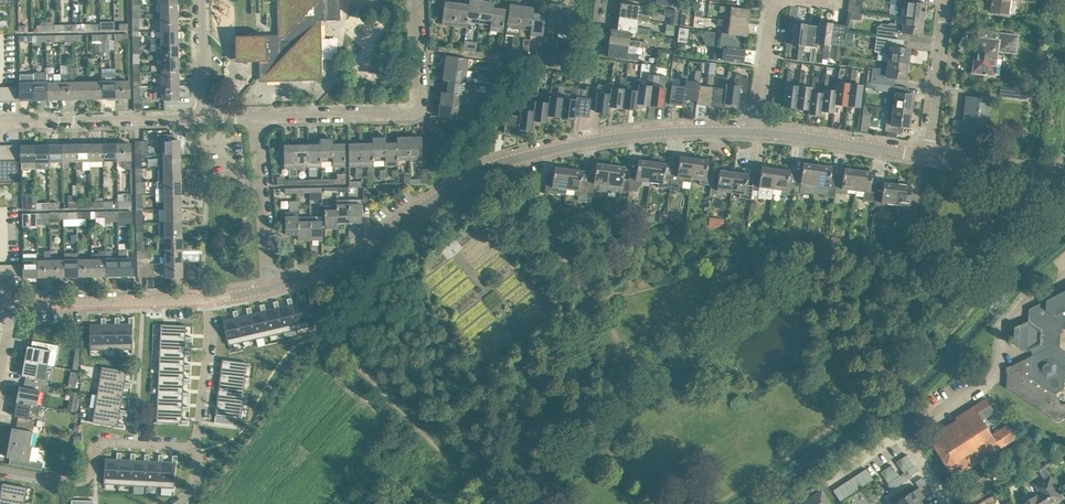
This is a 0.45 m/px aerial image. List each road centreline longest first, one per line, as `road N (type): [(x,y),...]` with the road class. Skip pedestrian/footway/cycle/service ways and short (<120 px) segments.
road 1 (residential): [(754,132),(649,134),(530,155),(452,187),(309,275)]
road 2 (residential): [(255,117),(416,110),(418,0)]
road 3 (residential): [(194,449),(102,441),(86,481),(0,469)]
road 4 (residential): [(945,503),(902,435),(784,503)]
road 5 (track): [(658,503),(521,340)]
road 6 (residential): [(0,123),(204,117)]
road 7 (residential): [(11,304),(206,298)]
road 8 (residential): [(928,156),(754,132)]
road 9 (residential): [(270,287),(255,117)]
road 10 (residential): [(947,0),(928,156)]
road 11 (residential): [(206,298),(194,449)]
road 12 (residential): [(1064,179),(928,156)]
road 13 (residential): [(754,132),(771,0)]

